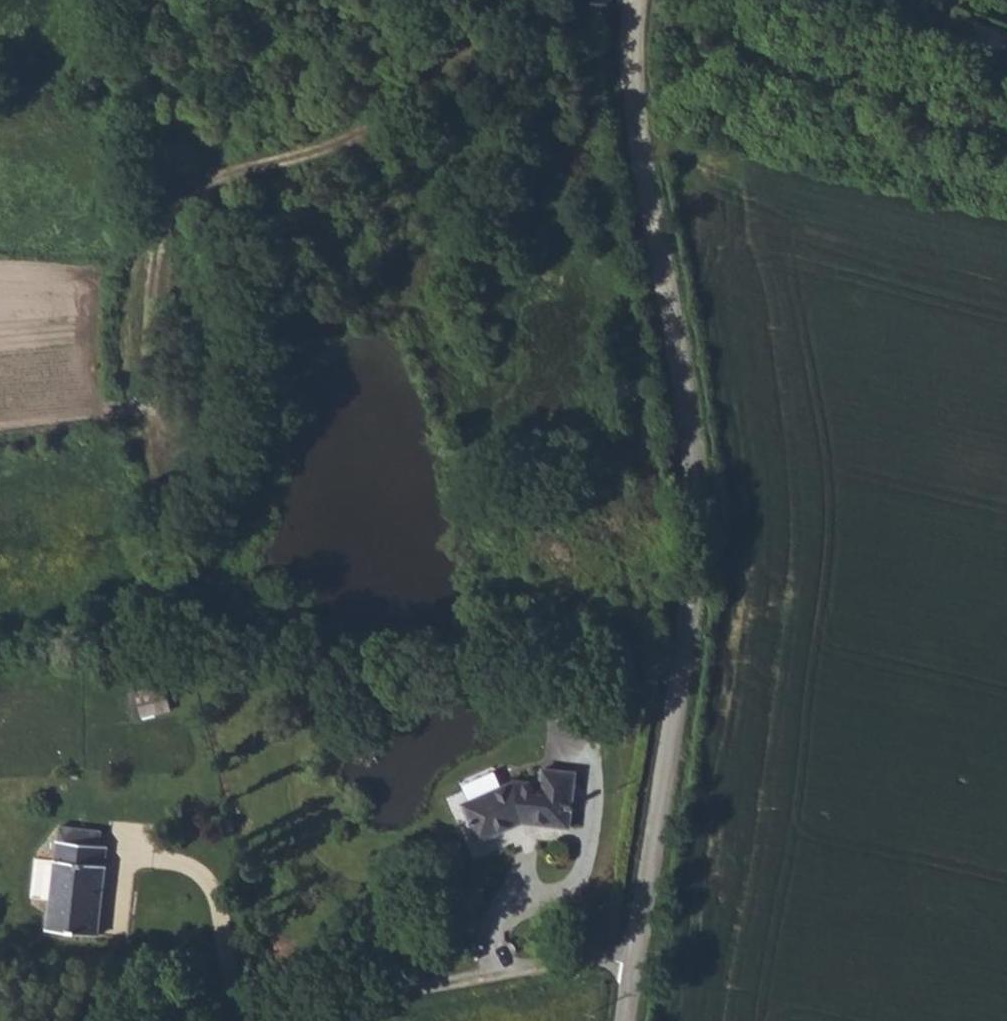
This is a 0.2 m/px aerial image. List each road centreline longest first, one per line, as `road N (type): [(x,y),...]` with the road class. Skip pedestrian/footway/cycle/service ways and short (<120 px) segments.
road 1 (unclassified): [(637,0),(635,140),(679,335),(703,528),(695,627),(634,962)]
road 2 (unclassified): [(634,962),(322,1020)]

